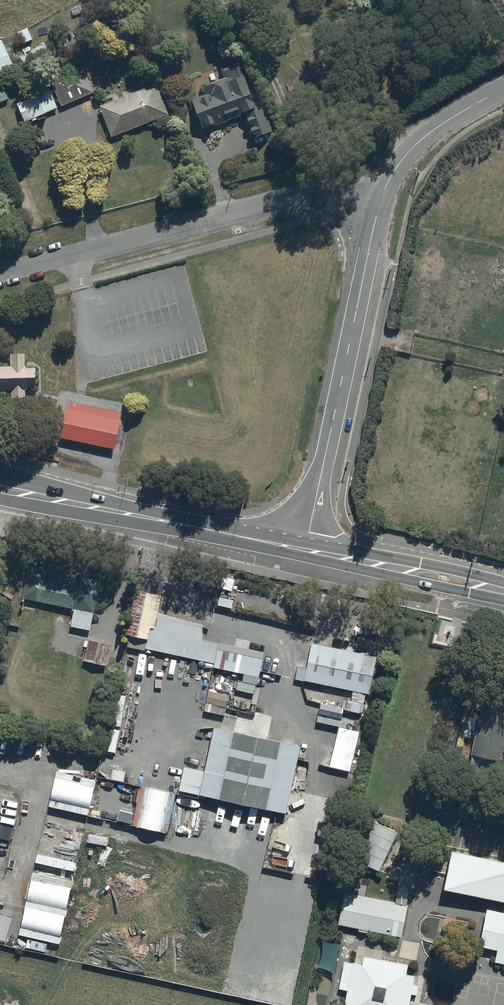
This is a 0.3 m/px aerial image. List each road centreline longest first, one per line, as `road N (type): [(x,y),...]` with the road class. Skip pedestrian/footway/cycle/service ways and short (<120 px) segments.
road 1 (residential): [(0,273),(288,198),(379,206)]
road 2 (unclassified): [(379,206),(304,550)]
road 3 (secondary): [(304,550),(0,485)]
road 4 (secondary): [(503,592),(304,550)]
road 5 (unclassified): [(503,88),(411,149),(379,206)]

